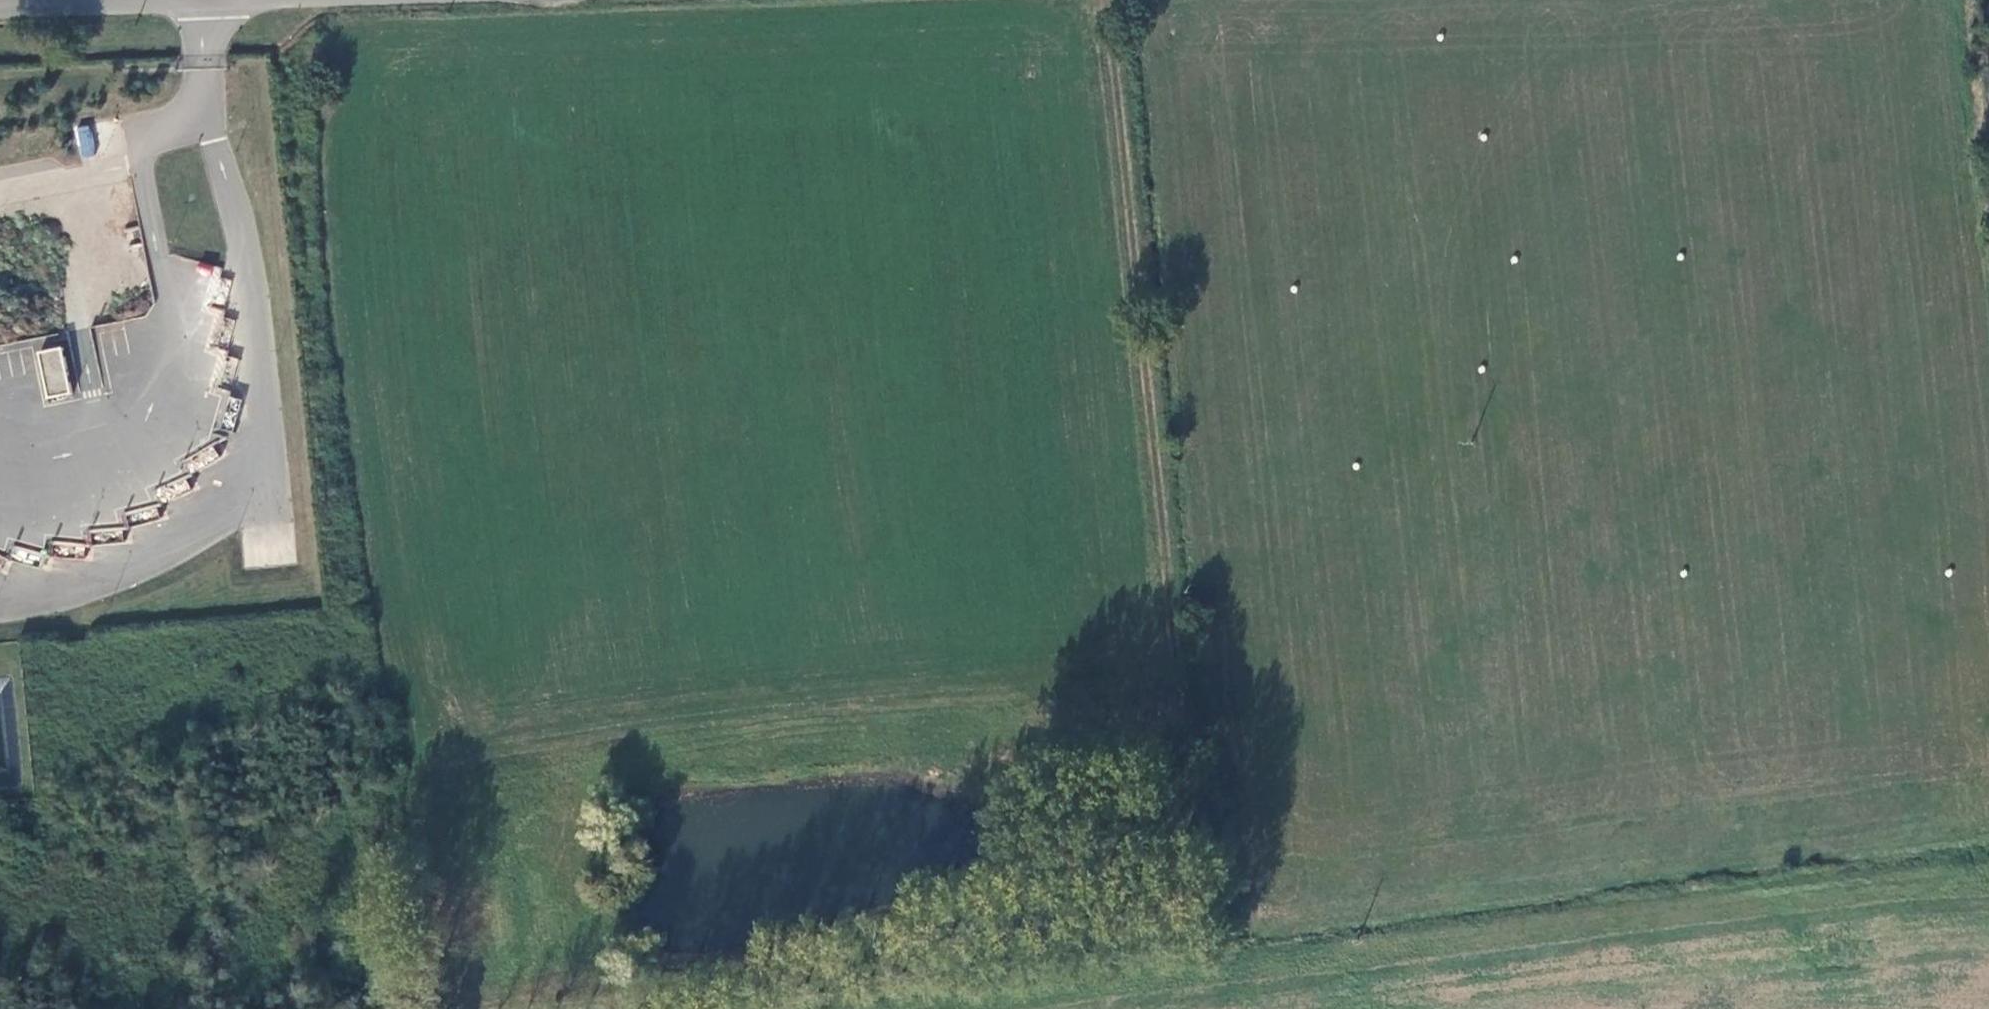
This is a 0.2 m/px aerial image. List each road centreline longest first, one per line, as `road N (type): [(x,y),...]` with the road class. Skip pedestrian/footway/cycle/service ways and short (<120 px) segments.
road 1 (unclassified): [(0,5),(140,0)]

